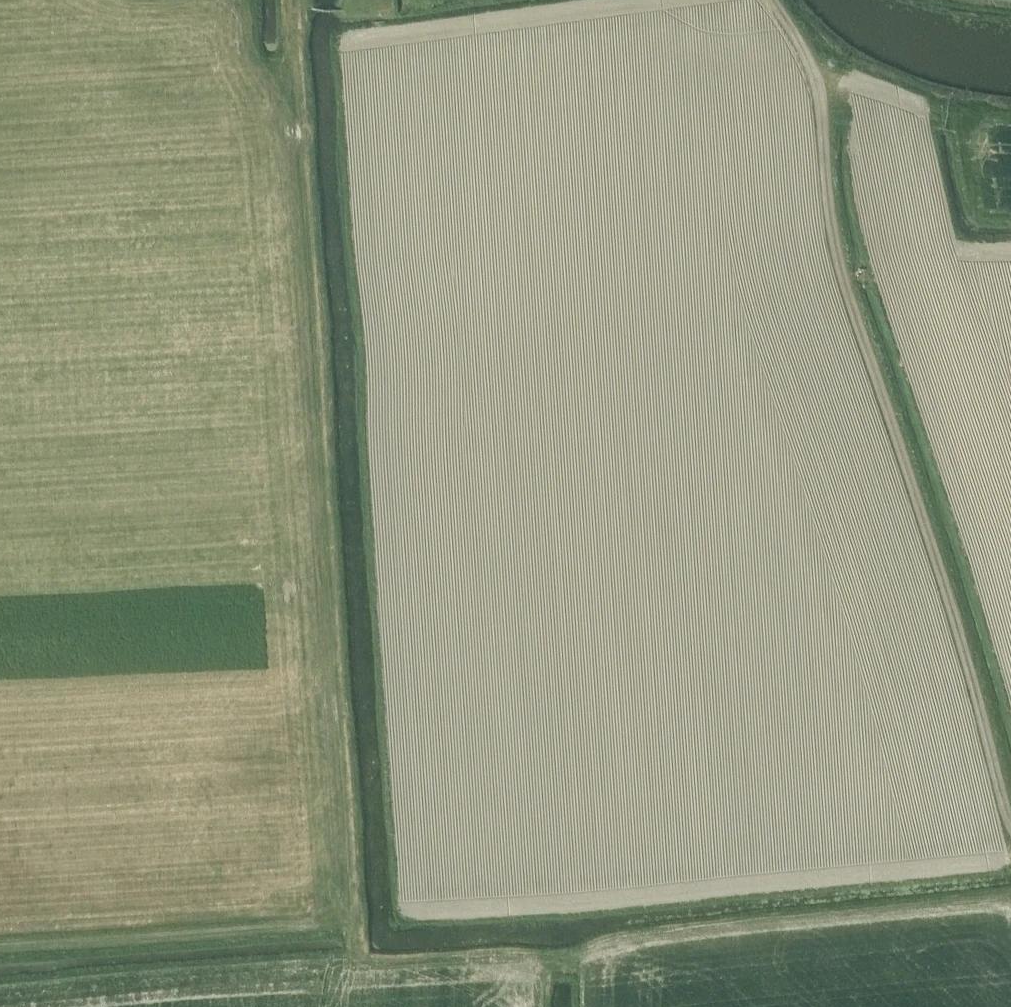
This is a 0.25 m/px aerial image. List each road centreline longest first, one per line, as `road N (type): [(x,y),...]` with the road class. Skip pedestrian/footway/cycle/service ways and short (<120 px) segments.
road 1 (track): [(545,959),(362,963),(302,0)]
road 2 (track): [(771,0),(817,86),(842,286),(936,565),(1010,828)]

